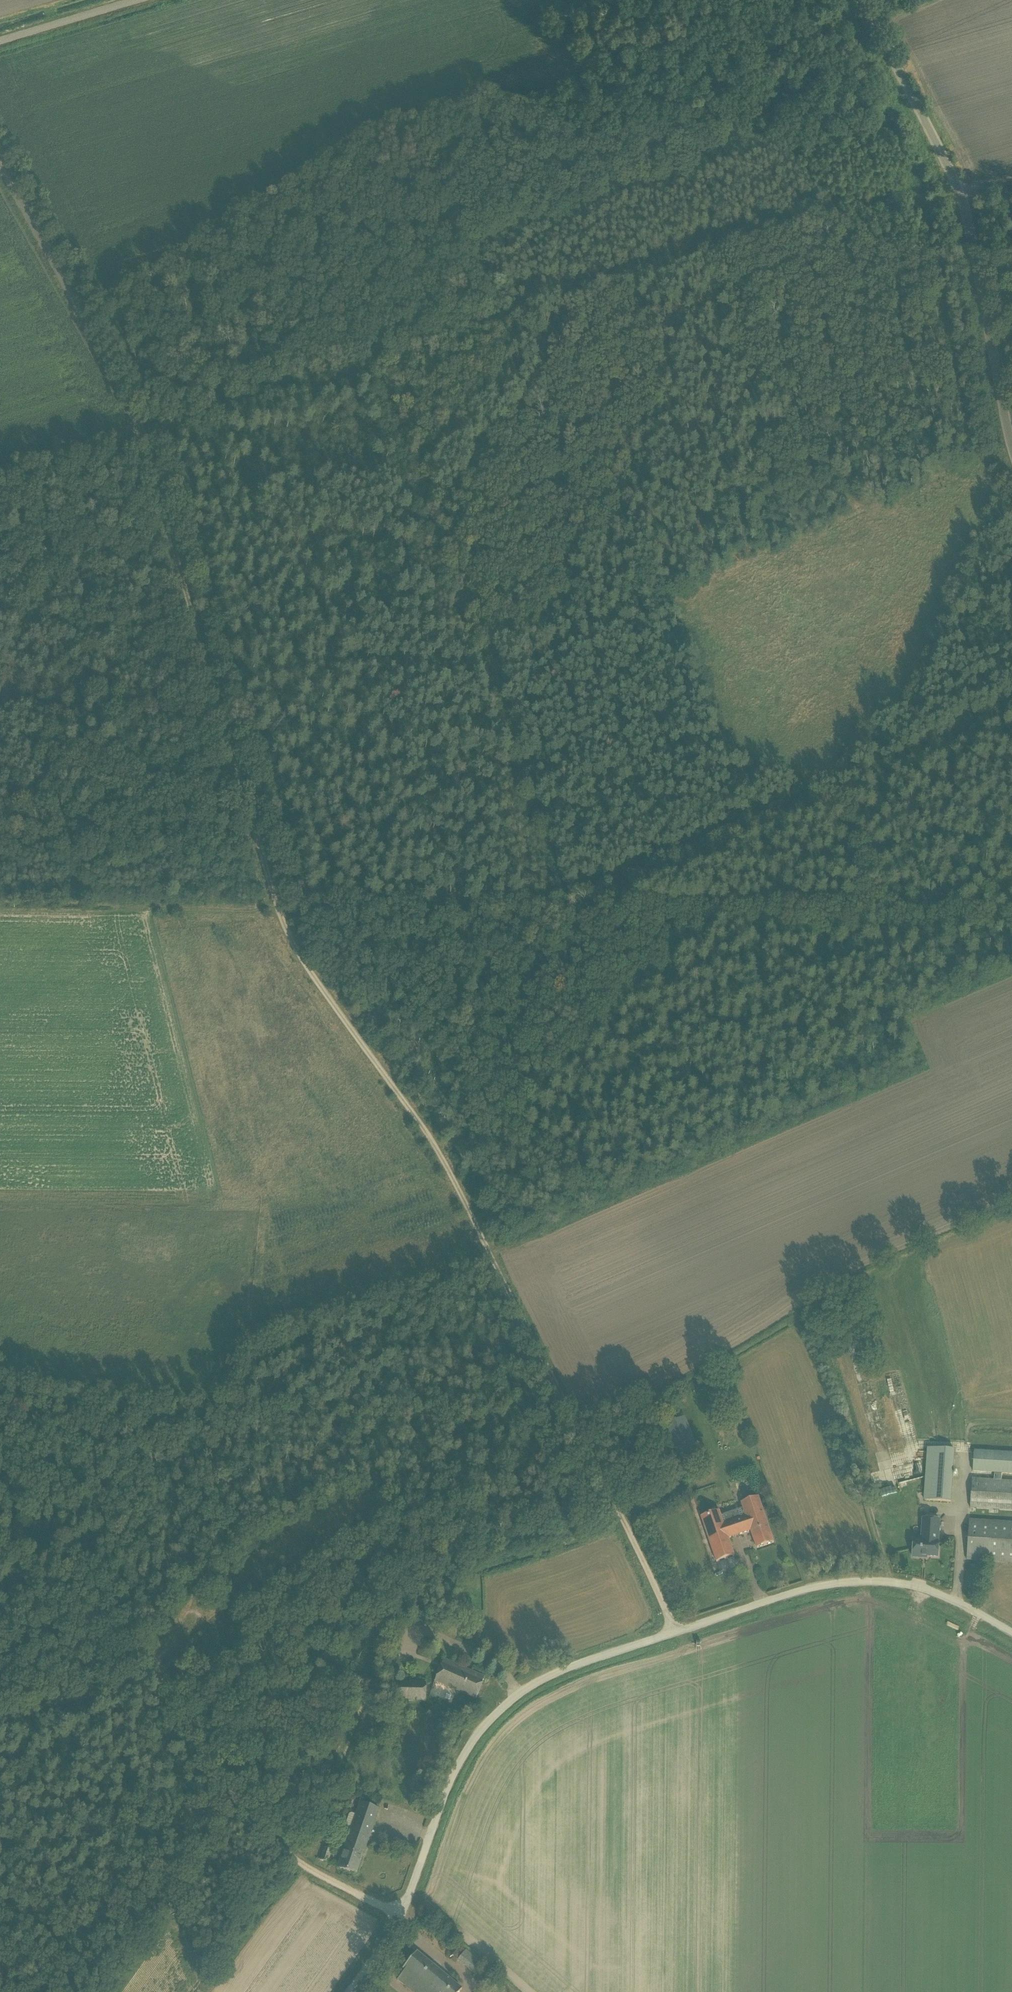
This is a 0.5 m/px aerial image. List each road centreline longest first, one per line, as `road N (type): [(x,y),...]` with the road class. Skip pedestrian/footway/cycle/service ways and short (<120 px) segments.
road 1 (track): [(0,160),(143,427),(279,907),(307,966),(461,1194),(676,1631)]
road 2 (unclassified): [(350,1991),(399,1919),(463,1755),(525,1691),(573,1666),(813,1587),(871,1581),(923,1589),(1011,1633)]
road 3 (unclassified): [(1011,438),(955,179),(867,0)]
road 4 (track): [(358,373),(317,378),(198,426),(0,471)]
road 5 (track): [(153,1671),(251,1820),(303,1866),(399,1919)]
road 6 (track): [(279,907),(0,902)]
road 7 (track): [(0,1540),(153,1671)]
road 8 (track): [(153,1671),(140,1688),(57,1701),(0,1723)]
road 9 (unclassified): [(0,45),(145,0)]

